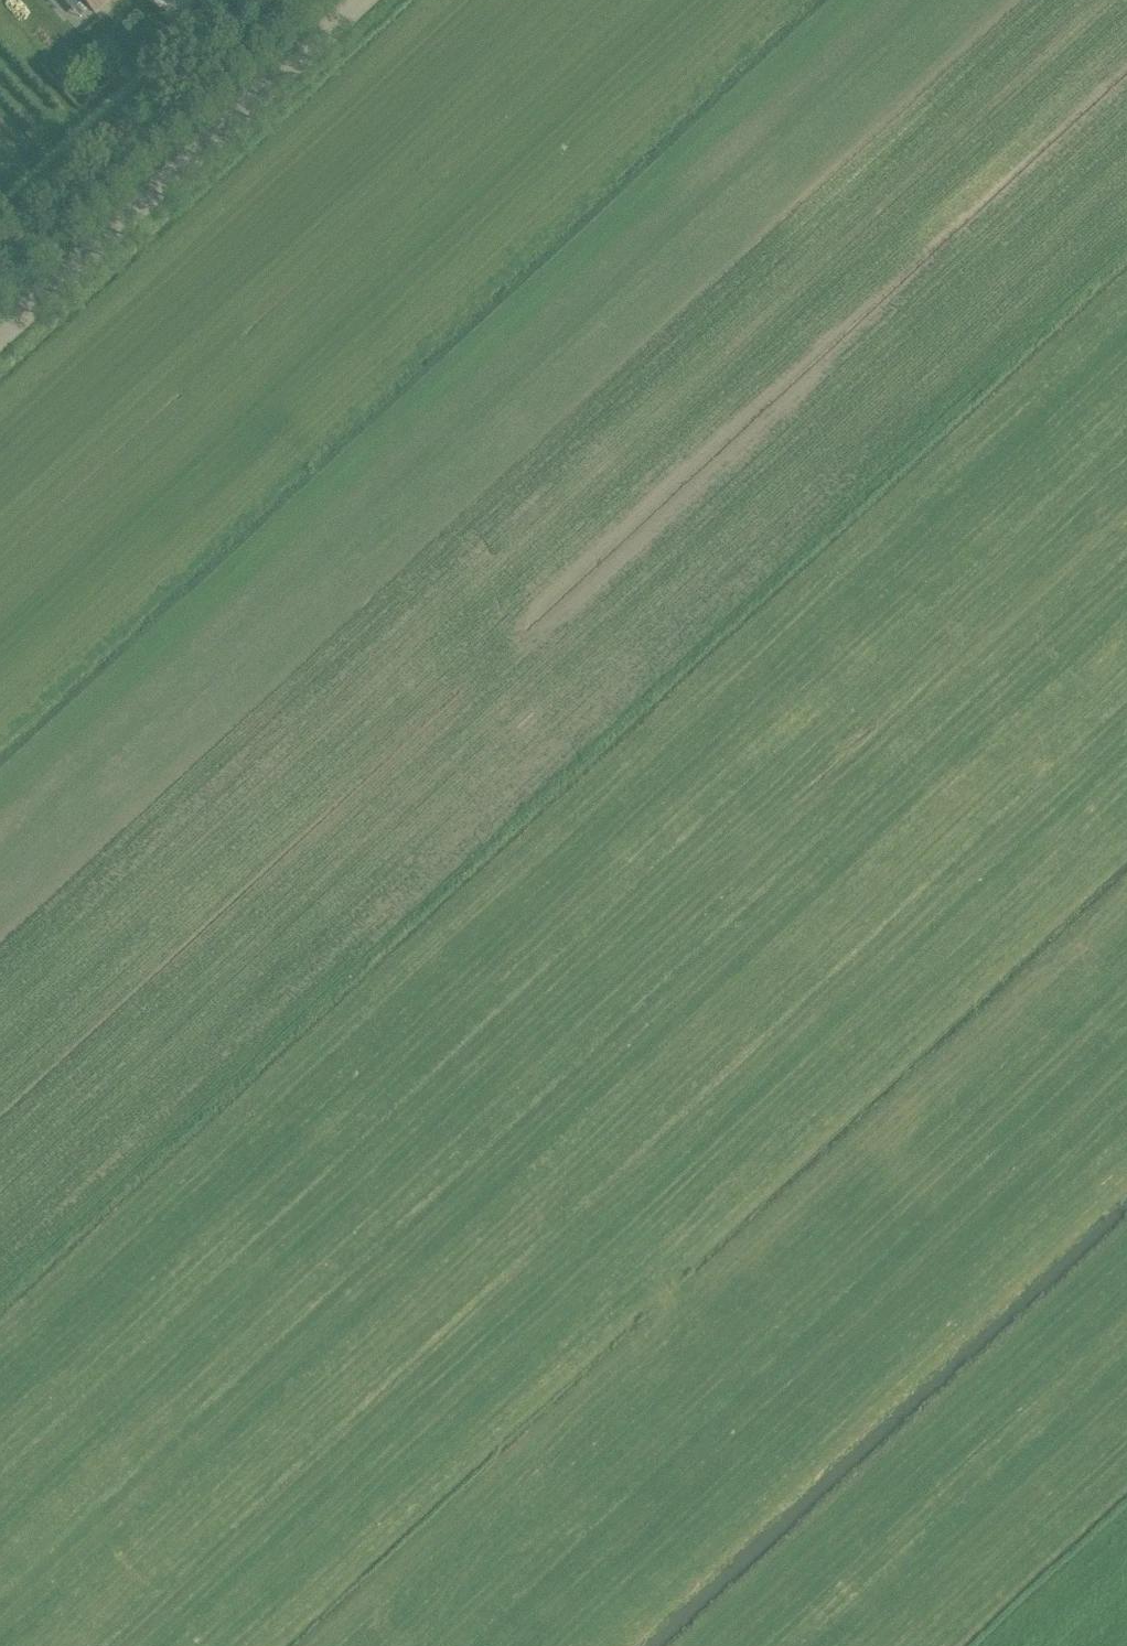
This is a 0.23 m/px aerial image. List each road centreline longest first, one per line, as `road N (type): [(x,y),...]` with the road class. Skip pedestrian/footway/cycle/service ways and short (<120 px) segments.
road 1 (tertiary): [(0,335),(364,0)]

